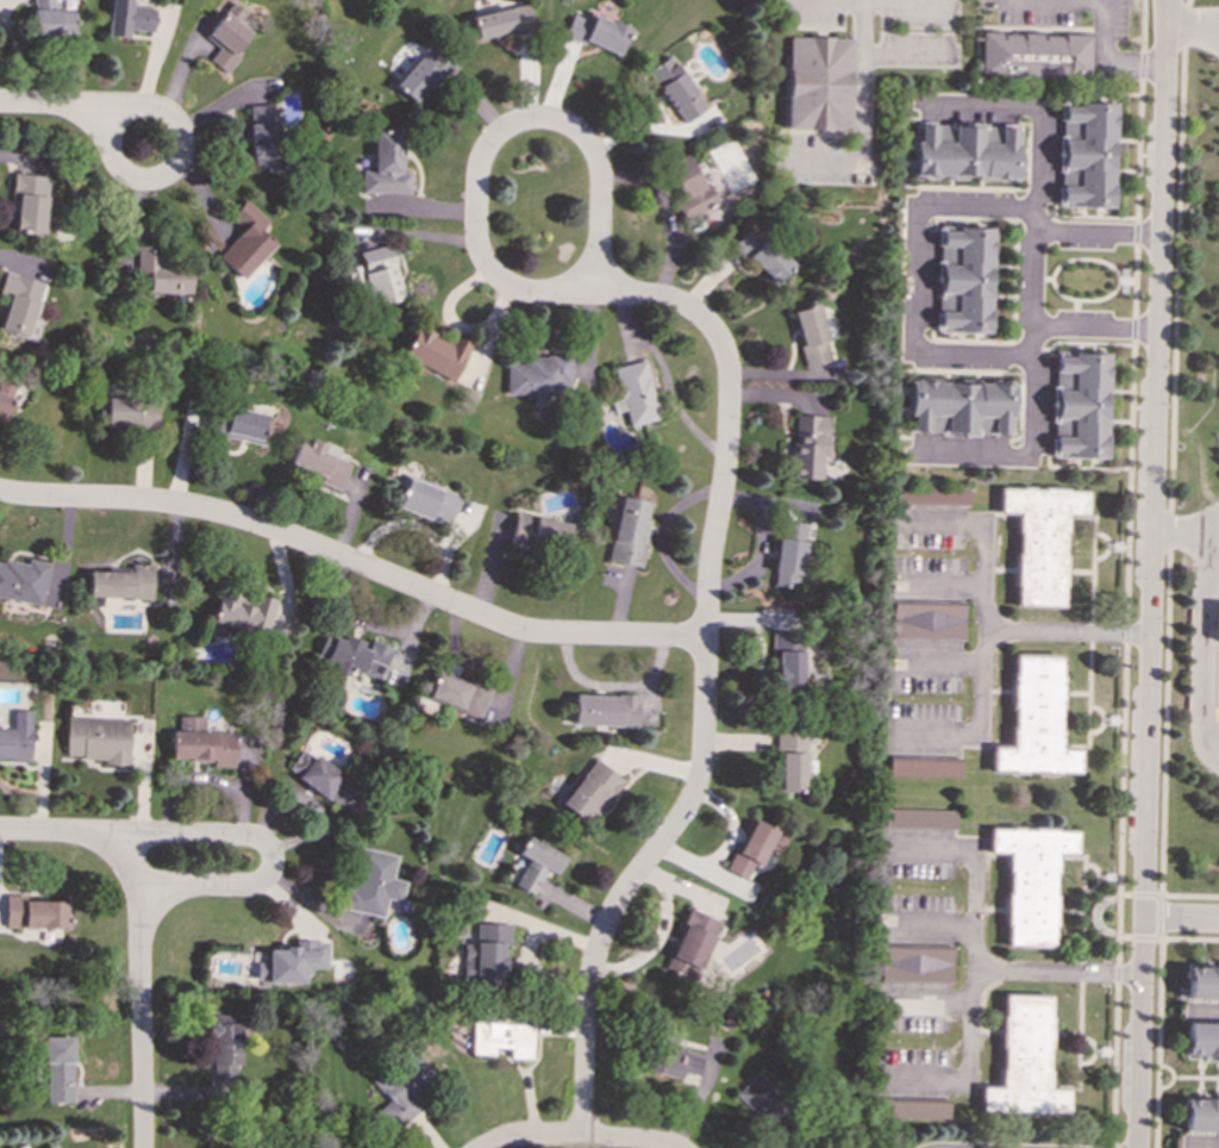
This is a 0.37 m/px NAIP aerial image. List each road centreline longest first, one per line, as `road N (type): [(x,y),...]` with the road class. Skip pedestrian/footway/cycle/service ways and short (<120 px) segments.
road 1 (residential): [(1135,1147),(1166,0)]
road 2 (residential): [(704,638),(520,630),(212,512),(0,493)]
road 3 (residential): [(565,292),(596,289),(599,169),(571,127),(526,121),(483,152),(475,226),(483,262),(513,288),(565,292)]
road 4 (residential): [(1159,230),(1031,226),(1030,453),(914,450)]
road 5 (residential): [(704,638),(729,436),(723,350),(680,305),(596,289)]
road 6 (residential): [(590,998),(613,911),(698,781),(704,638)]
road 7 (residential): [(1036,202),(914,206),(912,341),(923,349),(1029,351)]
road 8 (residential): [(141,1147),(140,901),(115,837)]
road 9 (residential): [(115,837),(245,840),(267,853),(263,881),(164,888),(140,901)]
road 10 (residential): [(1031,226),(1037,106),(924,102)]
road 11 (residential): [(0,104),(86,111),(157,149)]
road 12 (residential): [(581,1138),(590,998)]
road 13 (residential): [(1029,323),(1157,329)]

